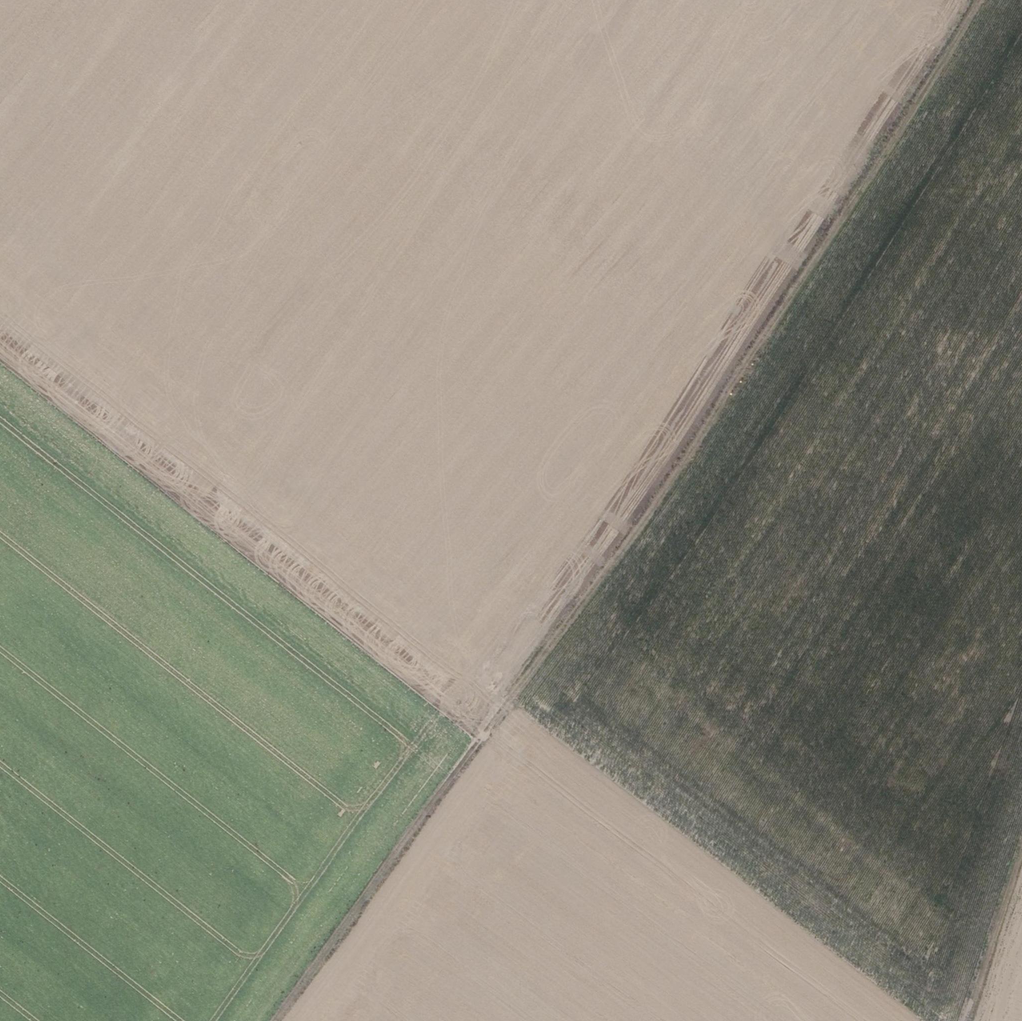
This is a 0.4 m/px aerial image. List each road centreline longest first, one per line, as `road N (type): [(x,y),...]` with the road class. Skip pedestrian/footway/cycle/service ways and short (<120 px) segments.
road 1 (track): [(965,1020),(1021,851)]

